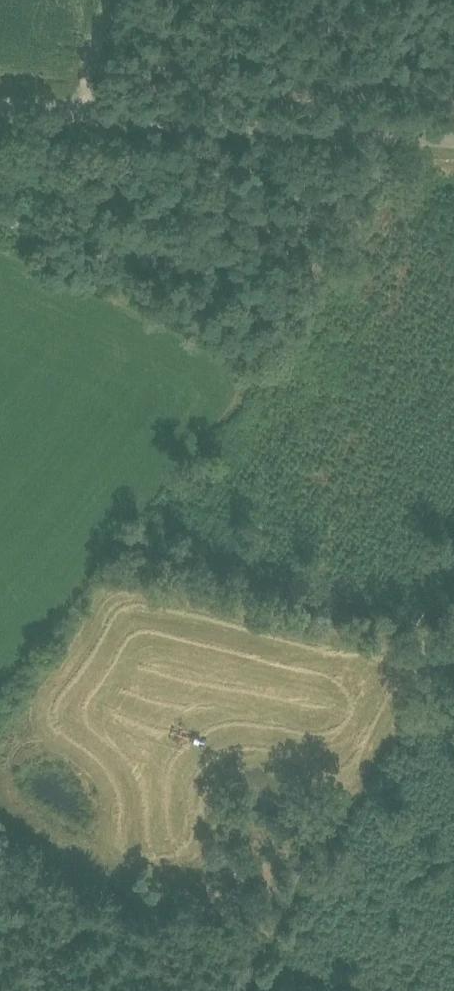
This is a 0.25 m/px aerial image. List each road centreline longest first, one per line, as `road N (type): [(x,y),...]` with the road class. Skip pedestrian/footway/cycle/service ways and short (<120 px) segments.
road 1 (unclassified): [(0,103),(453,136)]

